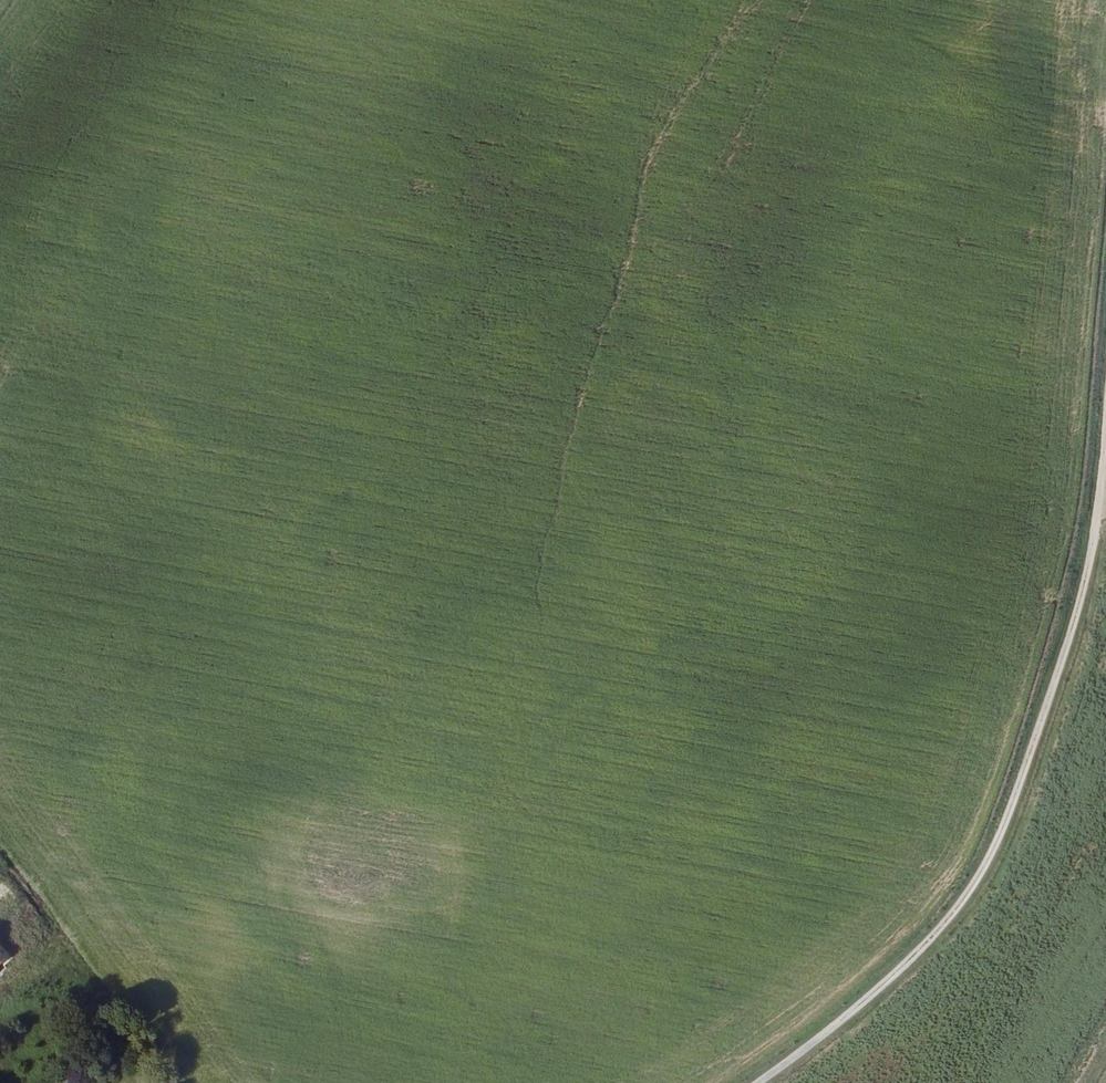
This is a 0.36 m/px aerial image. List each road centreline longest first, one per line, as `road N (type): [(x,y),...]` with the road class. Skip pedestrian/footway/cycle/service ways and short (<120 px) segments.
road 1 (track): [(1105,423),(1077,613),(985,865),(913,957),(758,1082)]

